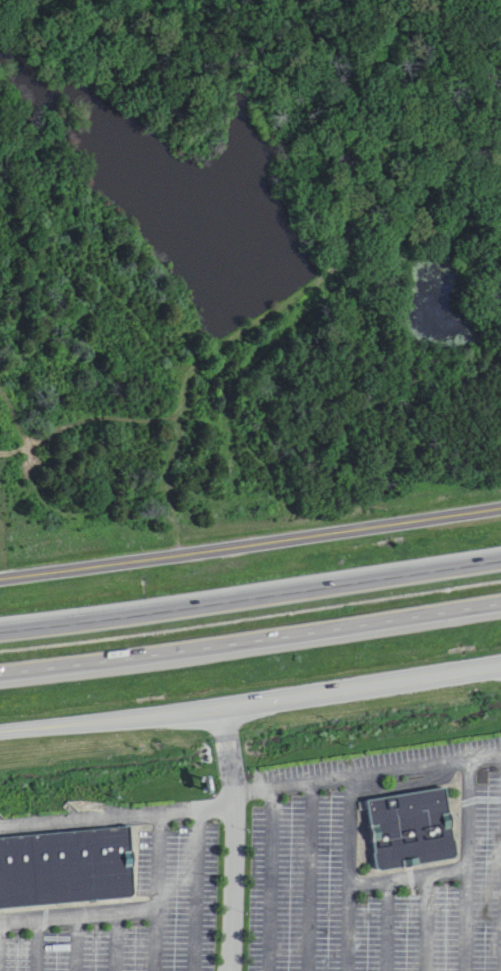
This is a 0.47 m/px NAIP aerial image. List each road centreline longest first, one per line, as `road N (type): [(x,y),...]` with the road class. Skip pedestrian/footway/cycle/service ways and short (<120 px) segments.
road 1 (tertiary): [(500,656),(224,709),(0,732)]
road 2 (tertiary): [(500,494),(0,565)]
road 3 (motorway): [(500,563),(0,631)]
road 4 (motorway): [(0,671),(500,607)]

